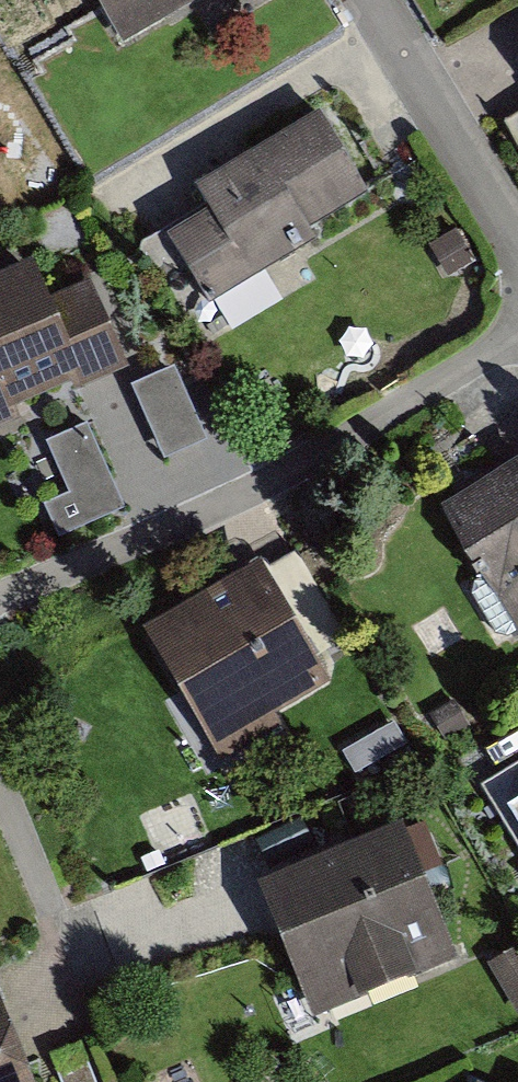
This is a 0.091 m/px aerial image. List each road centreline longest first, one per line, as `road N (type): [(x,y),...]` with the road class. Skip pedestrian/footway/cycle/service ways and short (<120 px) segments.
road 1 (residential): [(517,336),(232,501),(0,600)]
road 2 (residential): [(517,243),(373,0)]

